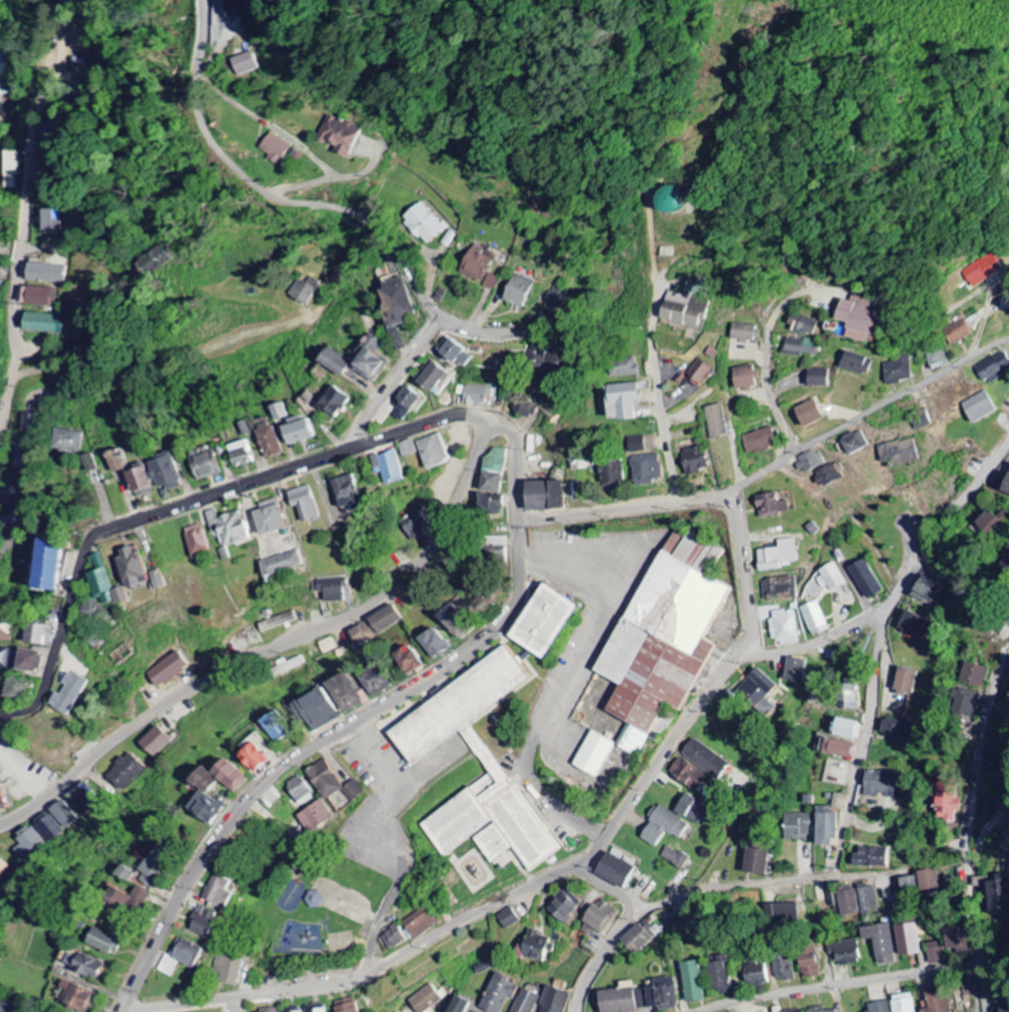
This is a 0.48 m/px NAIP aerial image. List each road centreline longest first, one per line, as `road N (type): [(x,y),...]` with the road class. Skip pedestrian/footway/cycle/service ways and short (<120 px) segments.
road 1 (residential): [(124,1011),(199,869),(273,778),(439,678),(494,636),(515,608),(523,576),(515,433),(470,412),(413,427)]
road 2 (residential): [(0,828),(178,698),(384,599),(435,545),(502,421)]
road 3 (residential): [(574,1011),(595,962),(630,912),(588,862),(751,637),(729,500)]
road 4 (residential): [(413,427),(101,532),(75,581),(44,692),(29,708),(0,716)]
road 5 (residential): [(813,878),(836,871),(841,857),(869,720),(880,609),(1008,439)]
road 6 (residential): [(483,331),(434,310),(370,222),(274,197),(219,151),(197,92),(204,0)]
road 7 (residential): [(136,1011),(356,980),(589,860)]
road 8 (residential): [(0,452),(16,354),(12,318),(31,139),(57,74),(65,0)]
road 9 (residential): [(991,1011),(968,844),(1008,634)]
road 10 (residential): [(1008,341),(802,449),(729,500)]
road 11 (residential): [(696,1011),(982,964)]
road 12 (residential): [(661,295),(653,340),(678,502)]
road 13 (residential): [(729,500),(521,520)]
road 14 (residential): [(630,912),(717,888),(813,878)]
road 15 (residential): [(731,663),(818,641),(880,609)]
road 16 (residential): [(355,446),(444,317)]

